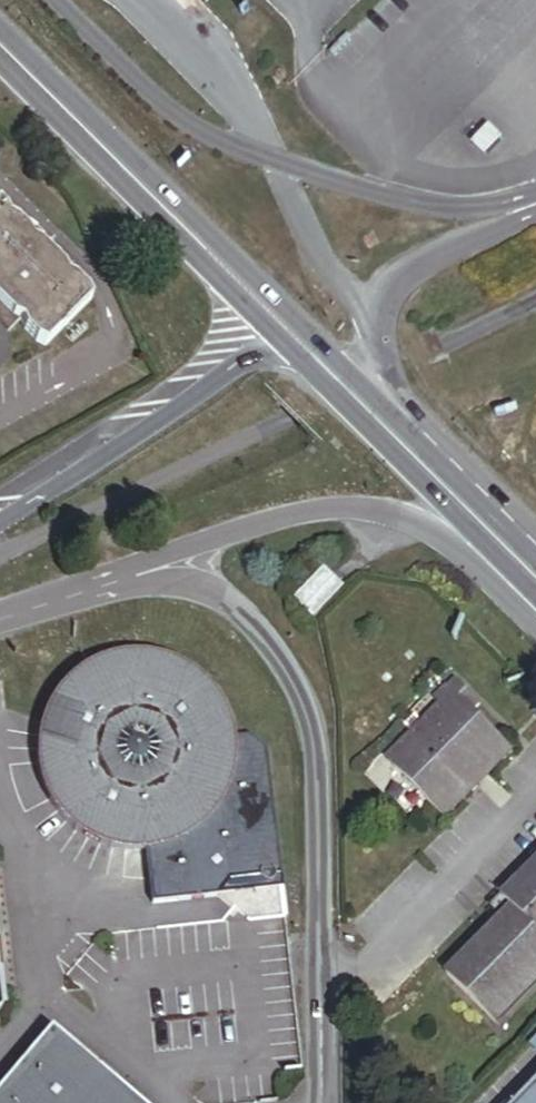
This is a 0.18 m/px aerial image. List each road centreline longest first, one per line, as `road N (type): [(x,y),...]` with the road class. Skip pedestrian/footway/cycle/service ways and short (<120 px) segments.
road 1 (unclassified): [(133,576),(221,596),(278,645),(305,700),(317,748),(321,1102)]
road 2 (unclassified): [(0,554),(535,295)]
road 3 (secondary): [(0,43),(287,331)]
road 4 (secondary): [(133,576),(195,543),(315,509),(397,513),(507,553)]
road 5 (secondary): [(0,523),(287,331)]
road 6 (secondary): [(287,331),(507,553)]
road 7 (secondary): [(0,618),(133,576)]

